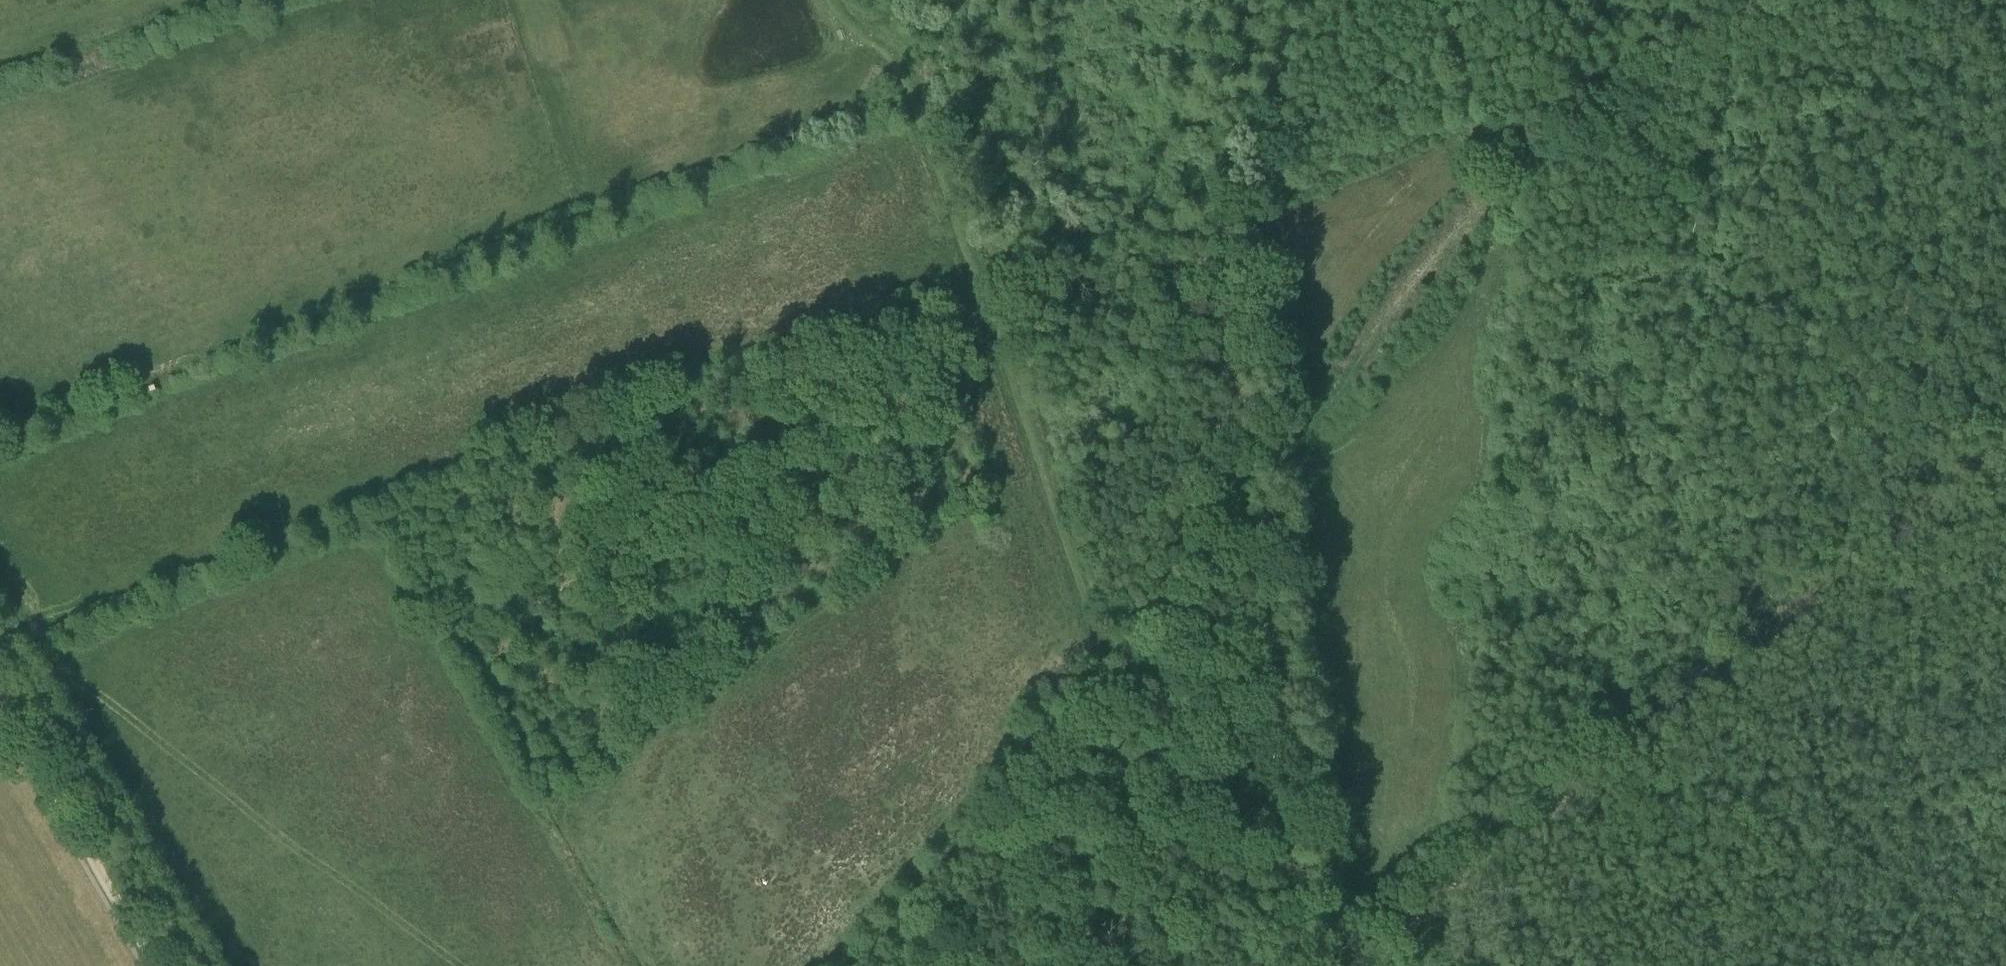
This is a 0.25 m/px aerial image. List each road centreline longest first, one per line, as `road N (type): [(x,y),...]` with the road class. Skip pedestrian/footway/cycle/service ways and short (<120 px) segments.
road 1 (track): [(159,965),(0,701)]

